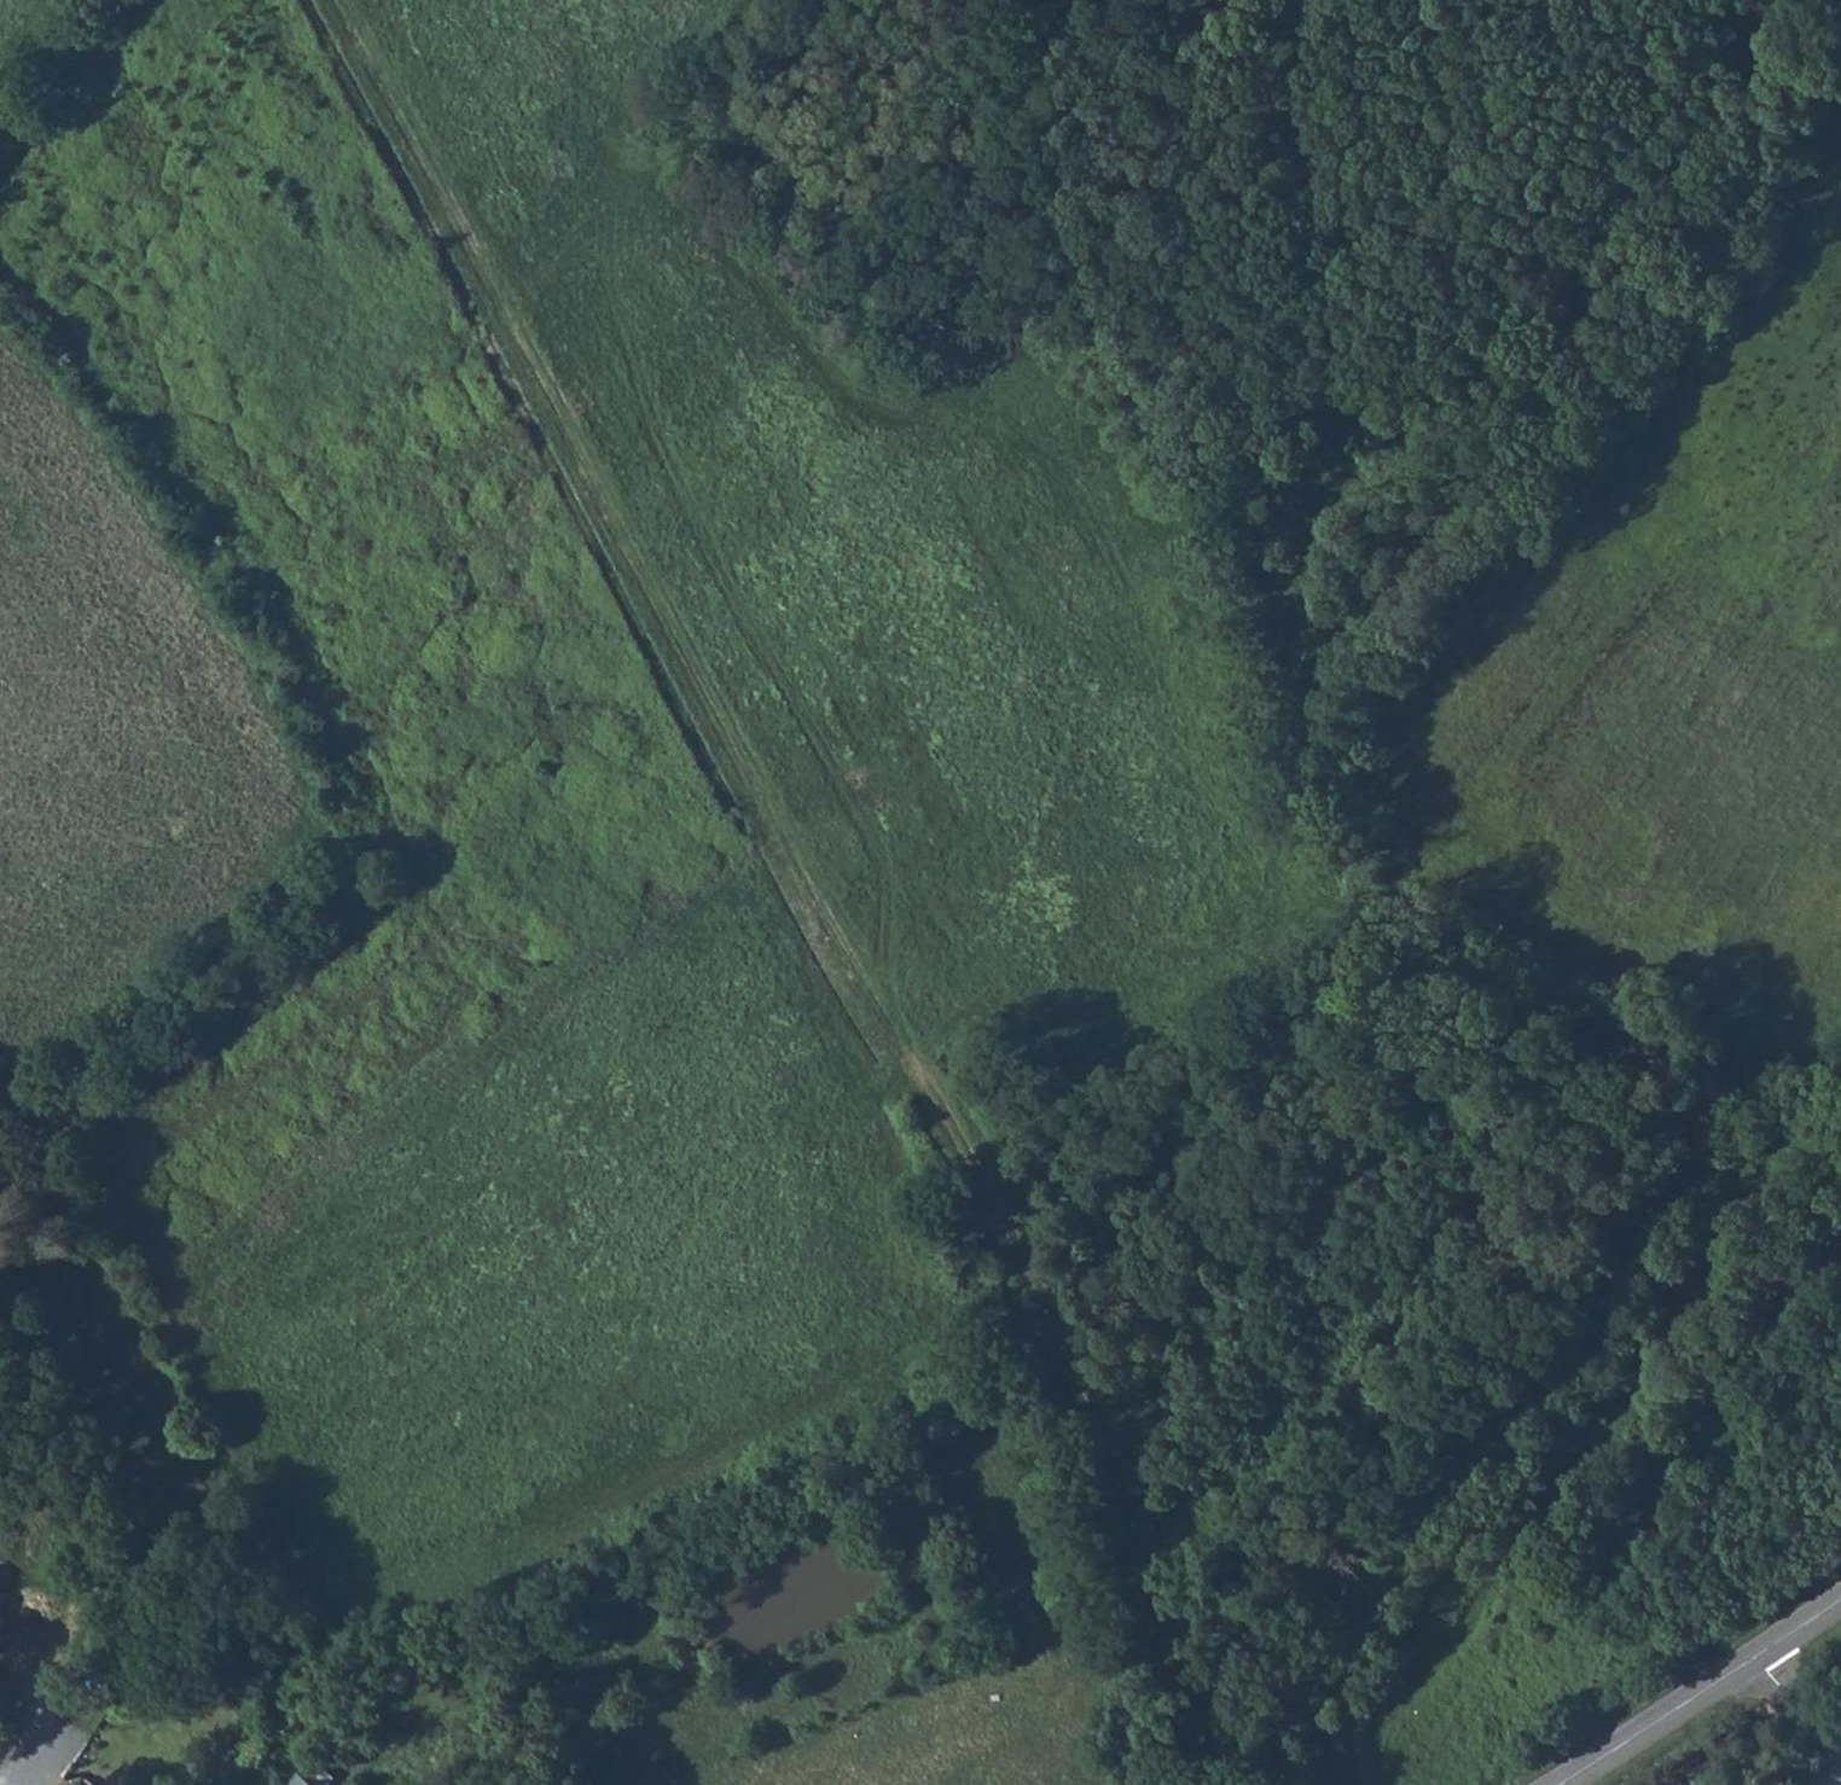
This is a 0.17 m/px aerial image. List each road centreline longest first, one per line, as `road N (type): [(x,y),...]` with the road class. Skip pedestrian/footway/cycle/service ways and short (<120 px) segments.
road 1 (track): [(32,1784),(176,1559),(202,1478),(153,1368),(65,1207)]
road 2 (tertiary): [(1561,1784),(1759,1663)]

